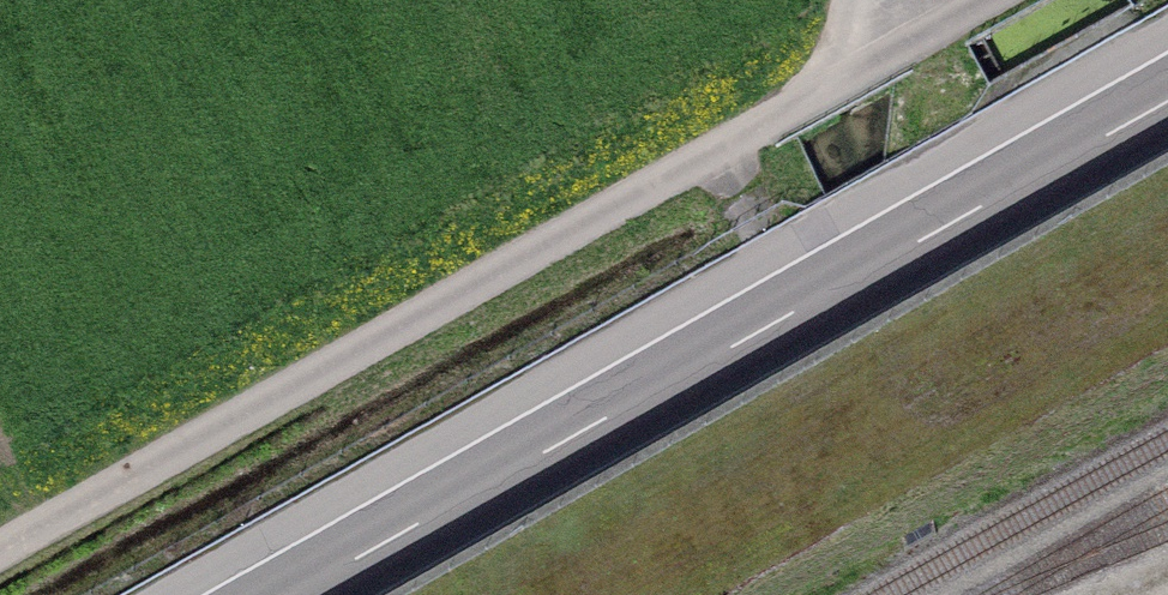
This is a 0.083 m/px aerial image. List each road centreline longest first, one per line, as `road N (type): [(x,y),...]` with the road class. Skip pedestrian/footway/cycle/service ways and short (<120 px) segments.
road 1 (unclassified): [(0,548),(981,0)]
road 2 (motorway): [(1167,100),(290,594)]
road 3 (motorway): [(545,594),(1167,242)]

